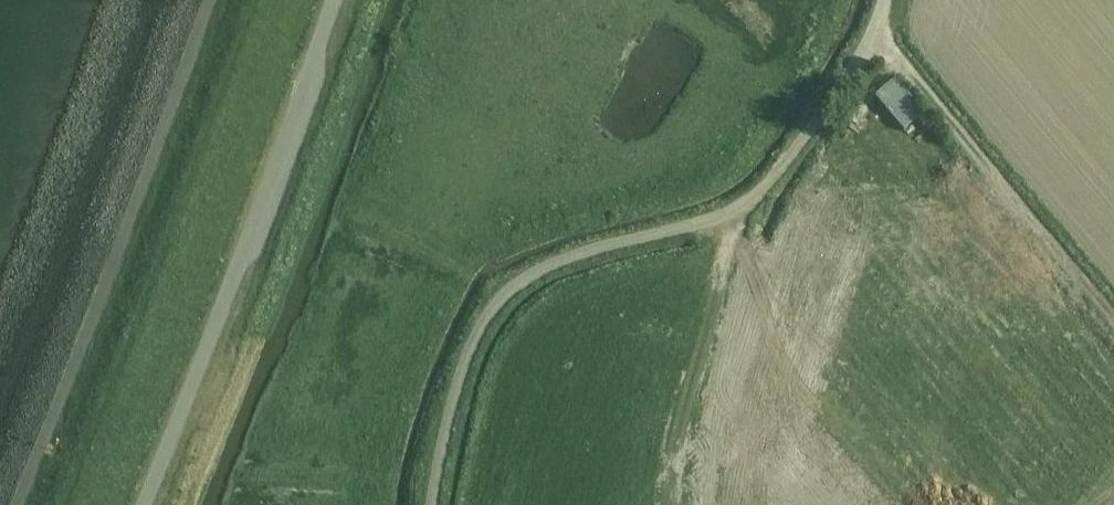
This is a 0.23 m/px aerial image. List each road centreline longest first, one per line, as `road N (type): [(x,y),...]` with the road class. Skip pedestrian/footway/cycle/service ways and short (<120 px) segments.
road 1 (unclassified): [(433,504),(469,353),(506,295),(564,260),(707,222),(755,197),(836,104),(877,39),(885,0)]
road 2 (unclassified): [(156,504),(289,177),(351,0)]
road 3 (track): [(877,39),(1113,316)]
road 4 (track): [(733,212),(683,411),(669,504)]

